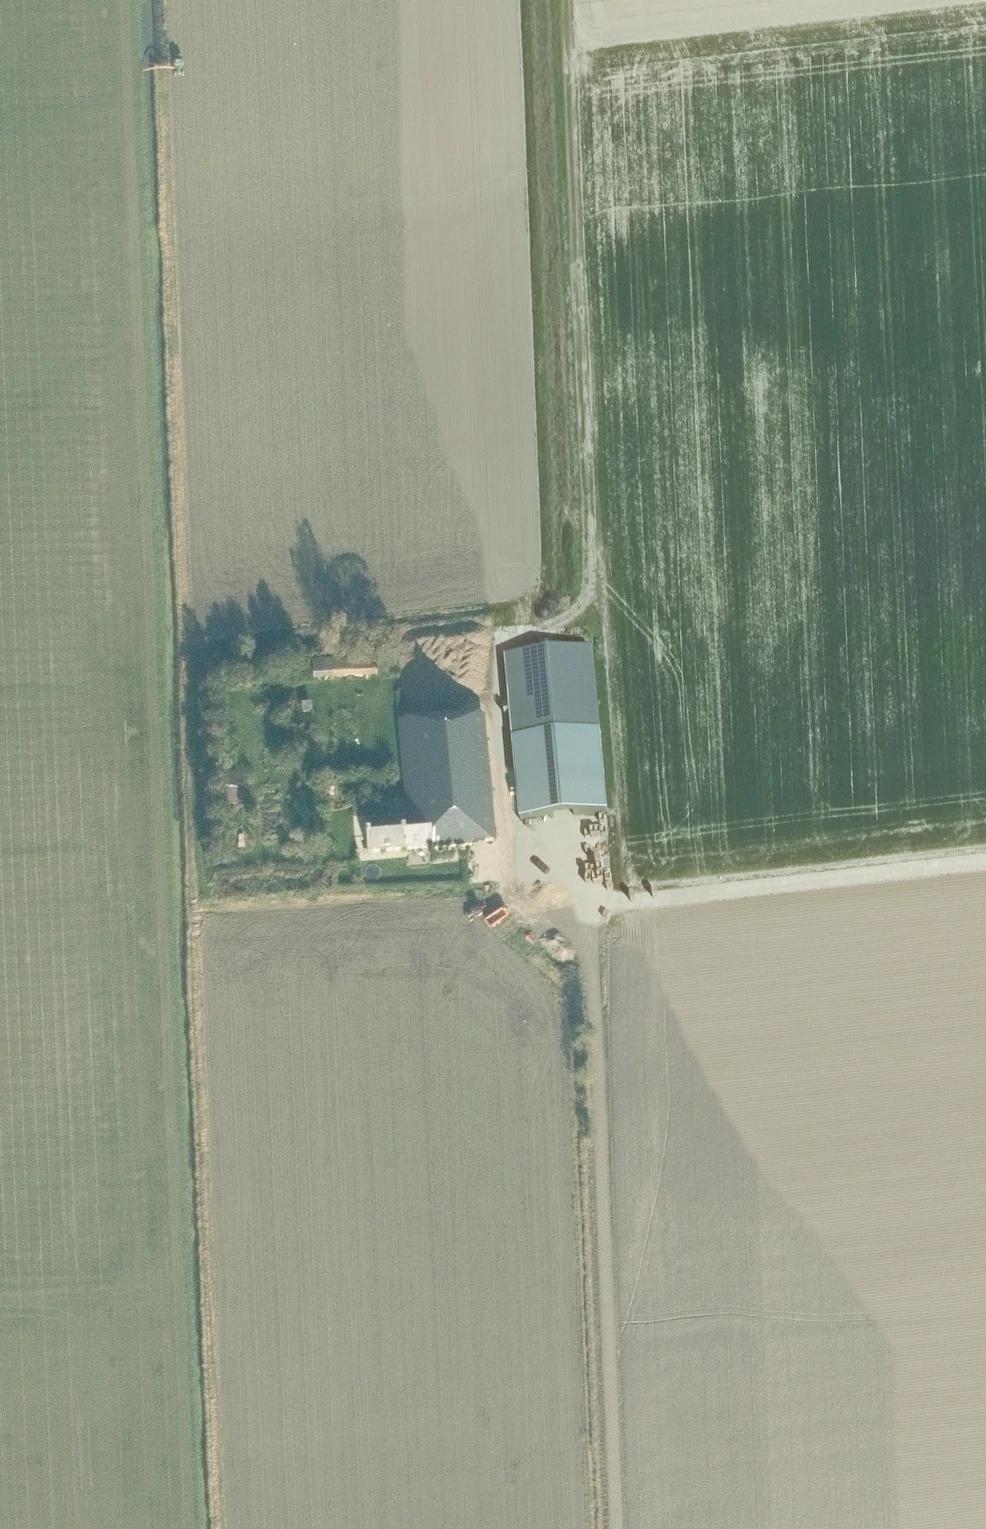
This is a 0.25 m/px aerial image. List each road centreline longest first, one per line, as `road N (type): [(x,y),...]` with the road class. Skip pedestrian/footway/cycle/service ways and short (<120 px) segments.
road 1 (track): [(583,907),(985,861)]

